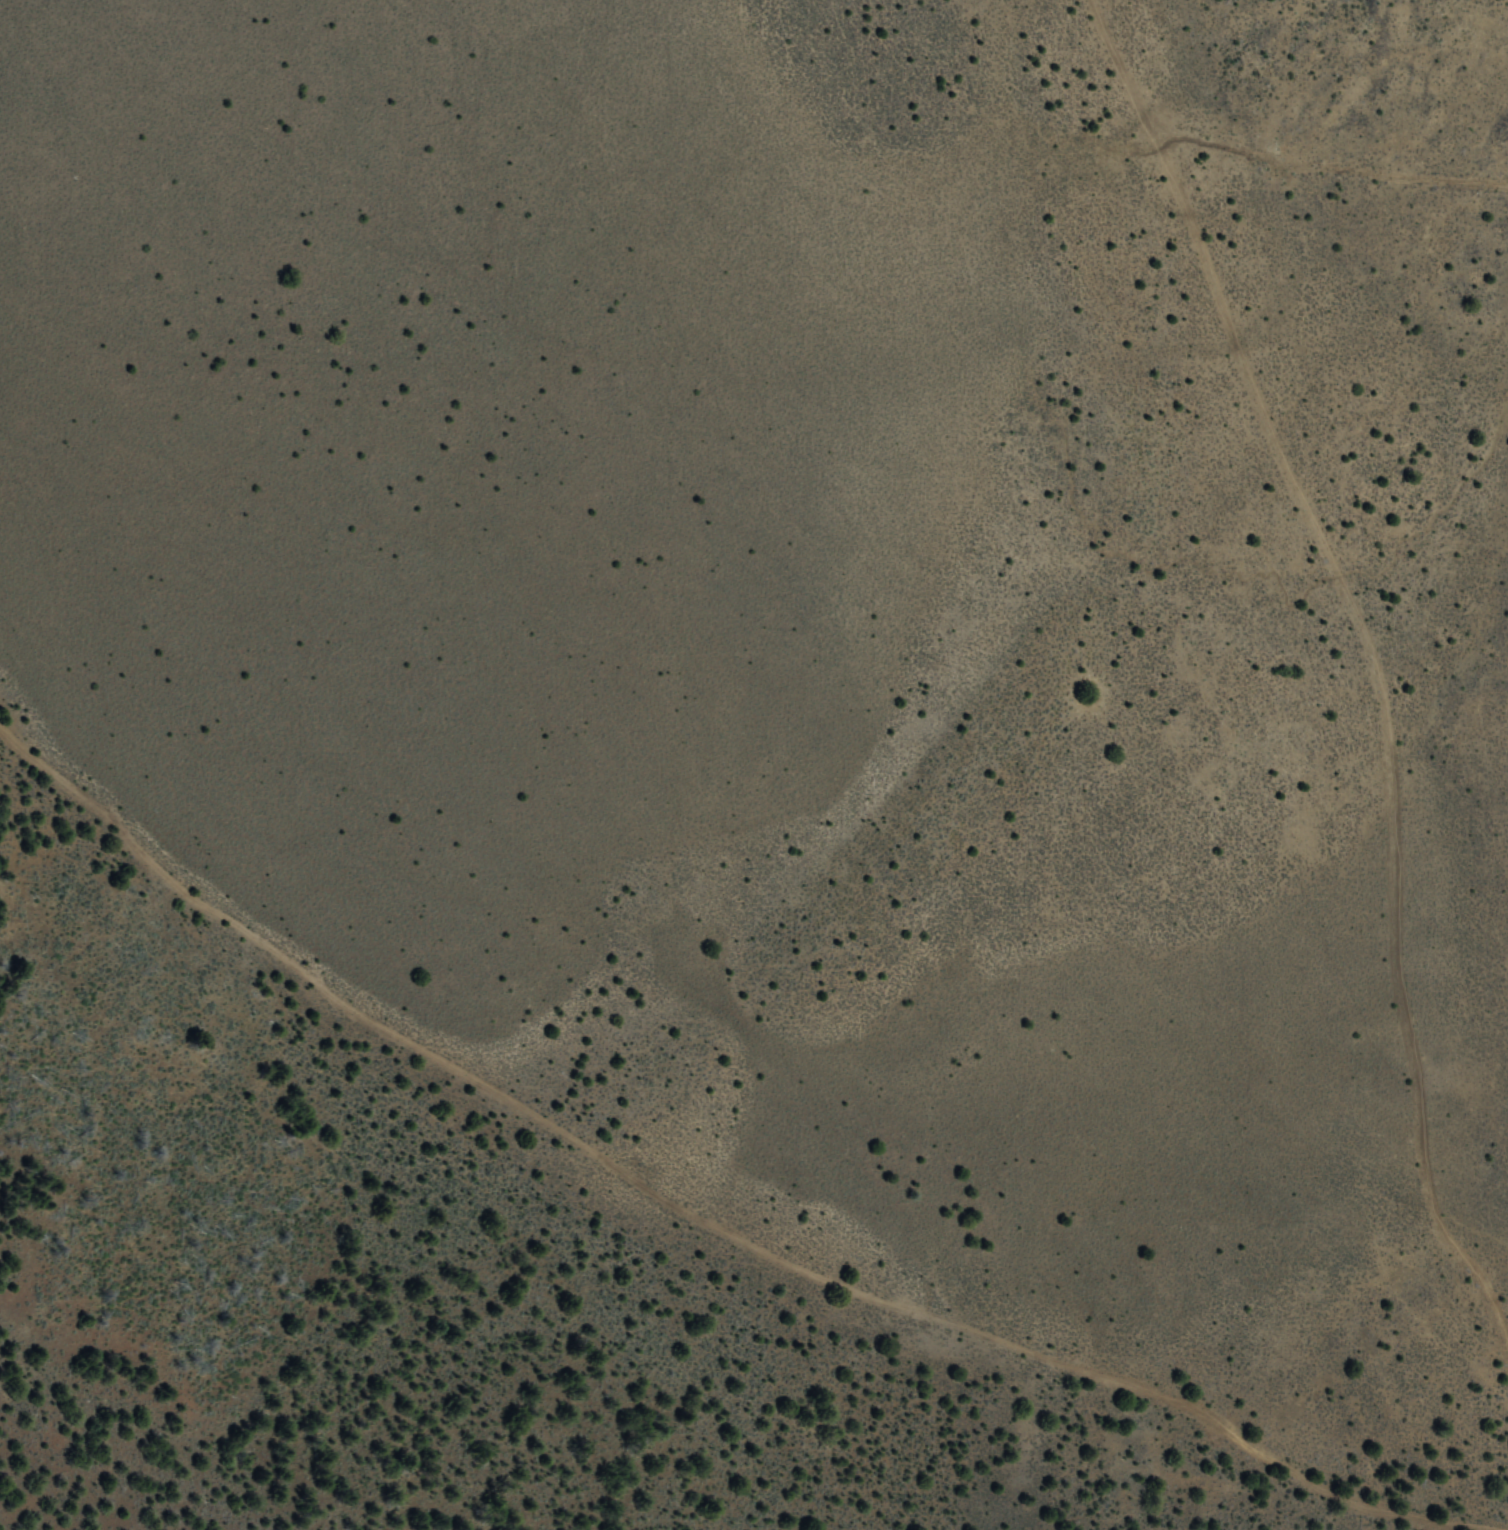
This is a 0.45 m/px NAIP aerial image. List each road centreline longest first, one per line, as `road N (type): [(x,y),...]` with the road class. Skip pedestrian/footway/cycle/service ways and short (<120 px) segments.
road 1 (track): [(1502,1529),(1359,1500),(1276,1463),(1198,1402),(1051,1358),(746,1240),(589,1148),(238,917),(0,721)]
road 2 (track): [(1507,1343),(1481,1273),(1436,1221),(1419,1141),(1419,1066),(1390,1037),(1394,1025),(1440,1012),(1447,997),(1370,638),(1093,0)]

